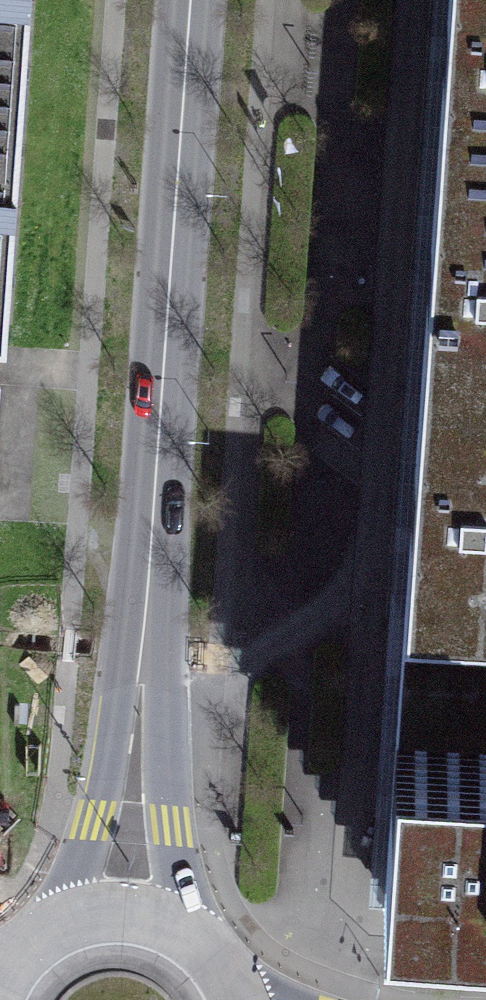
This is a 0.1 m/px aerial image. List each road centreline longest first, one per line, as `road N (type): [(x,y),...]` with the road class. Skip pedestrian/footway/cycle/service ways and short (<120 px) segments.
road 1 (primary): [(121,913),(194,0)]
road 2 (primary): [(121,913),(82,917),(46,933),(0,986)]
road 3 (primary): [(234,999),(193,940),(121,913)]

